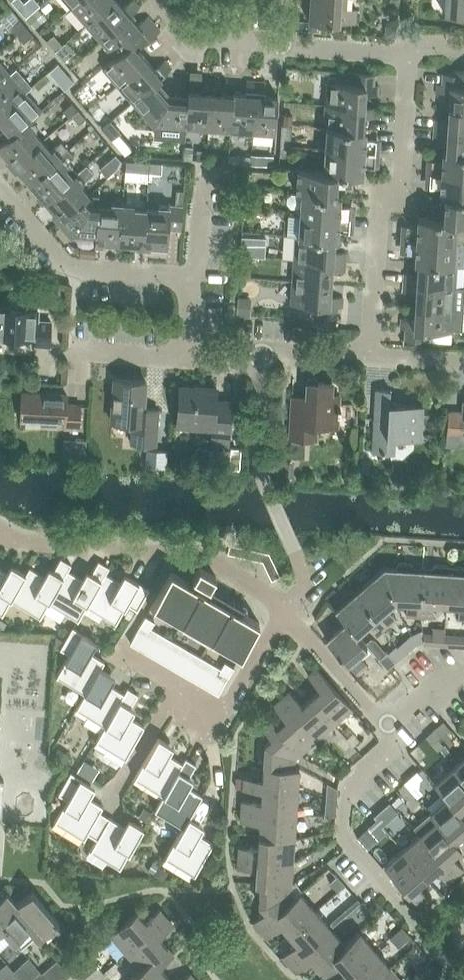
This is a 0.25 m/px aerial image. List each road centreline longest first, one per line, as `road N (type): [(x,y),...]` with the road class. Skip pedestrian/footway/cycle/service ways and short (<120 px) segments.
road 1 (residential): [(369,360),(380,220),(404,195),(413,52)]
road 2 (residential): [(290,609),(194,554),(0,540)]
road 3 (residential): [(260,355),(257,467),(302,567),(290,609)]
road 4 (residential): [(290,609),(224,715),(114,651)]
road 5 (residential): [(196,274),(68,266),(0,193)]
road 6 (residential): [(392,897),(346,840),(347,780),(387,747),(389,727)]
road 7 (residential): [(290,609),(389,727)]
road 8 (residential): [(285,41),(191,34),(161,0)]
road 9 (residential): [(74,378),(76,352),(186,359)]
road 10 (residential): [(413,52),(285,41)]

